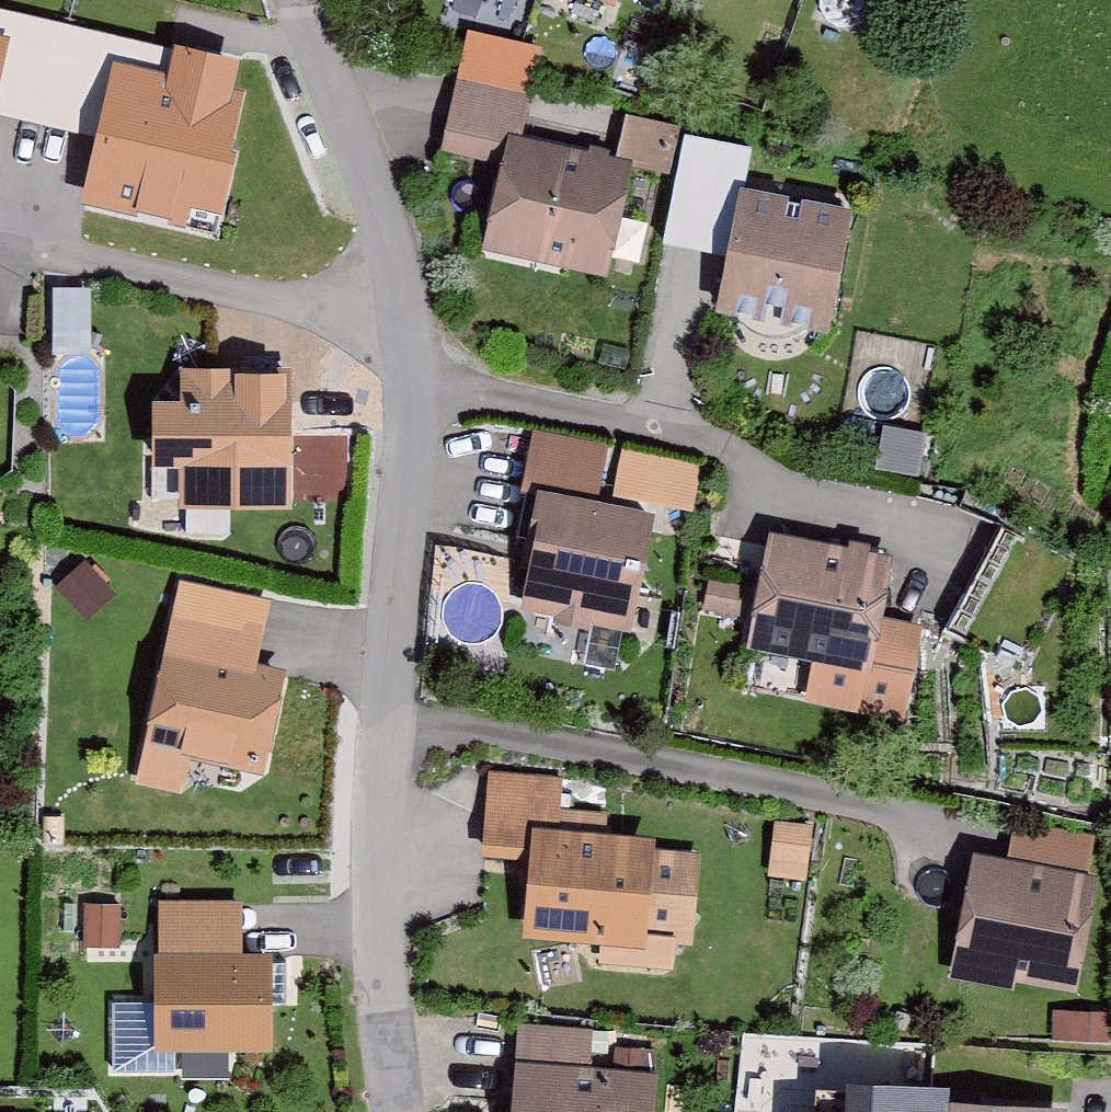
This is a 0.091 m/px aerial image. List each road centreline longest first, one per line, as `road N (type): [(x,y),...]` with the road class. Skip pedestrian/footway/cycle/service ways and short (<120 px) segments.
road 1 (unclassified): [(394,1111),(368,849),(412,382),(400,315),(292,0)]

